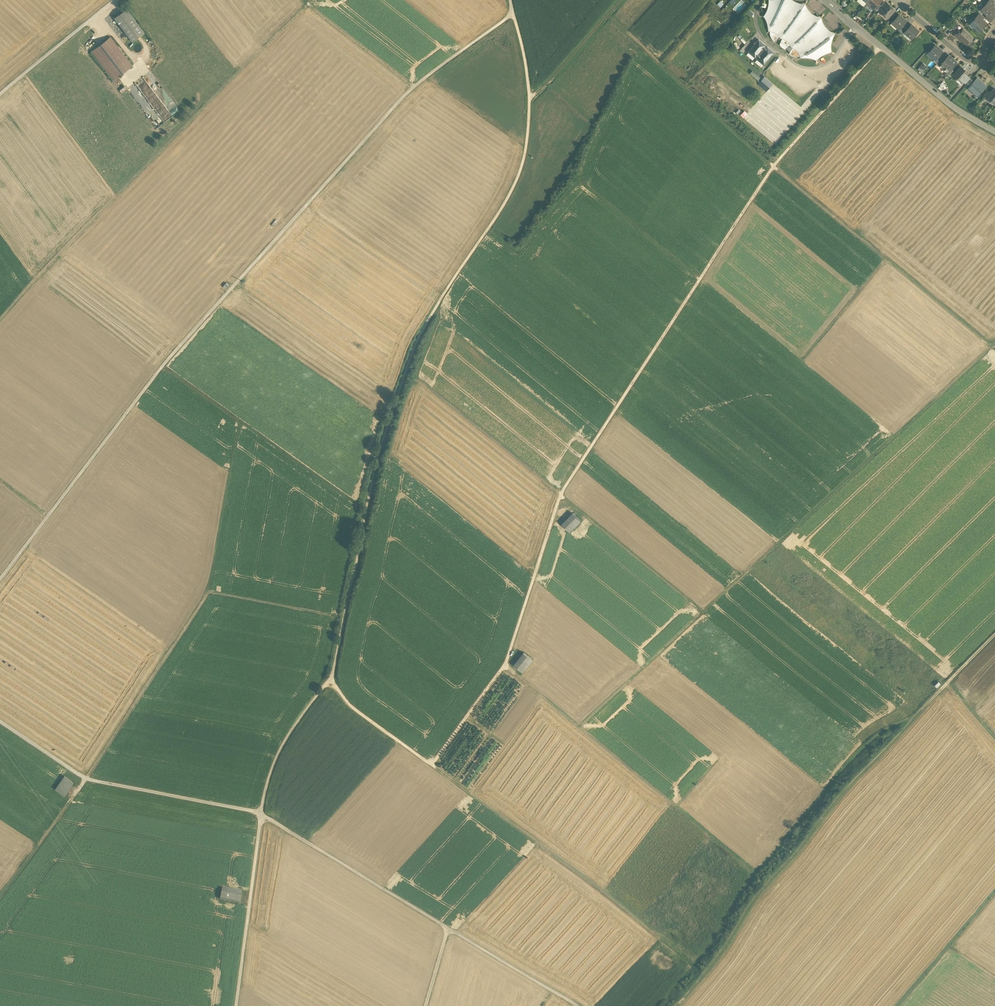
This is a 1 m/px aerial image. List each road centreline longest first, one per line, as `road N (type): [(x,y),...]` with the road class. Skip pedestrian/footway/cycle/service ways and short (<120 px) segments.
road 1 (track): [(510,0),(529,100),(522,164),(437,306),(403,382),(374,471),(331,680),(282,746),(268,781),(236,1005)]
road 2 (track): [(432,764),(505,668),(564,488),(774,166),(881,47)]
road 3 (track): [(512,14),(394,108),(170,358),(0,585)]
road 4 (track): [(583,731),(994,353)]
road 5 (track): [(243,425),(211,595),(0,908)]
road 6 (track): [(577,1005),(261,815),(92,781)]
road 7 (track): [(914,726),(863,754),(761,875),(519,679)]
road 8 (track): [(994,643),(849,793),(682,1005)]
road 9 (track): [(313,0),(0,320)]
road 10 (track): [(707,617),(423,382),(437,306)]
road 11 (track): [(761,875),(699,967),(440,771)]
road 12 (track): [(489,229),(523,256),(580,182),(700,280)]
road 13 (track): [(994,348),(774,166)]
road 14 (track): [(361,507),(161,368)]
road 15 (track): [(608,17),(774,166)]
road 16 (residential): [(825,0),(994,132)]
road 17 (track): [(994,893),(898,1005)]
road 18 (track): [(331,680),(355,711),(440,771)]
road 19 (track): [(305,0),(415,87)]
road 20 (track): [(622,0),(529,100)]
road 21 (track): [(890,262),(808,363)]

